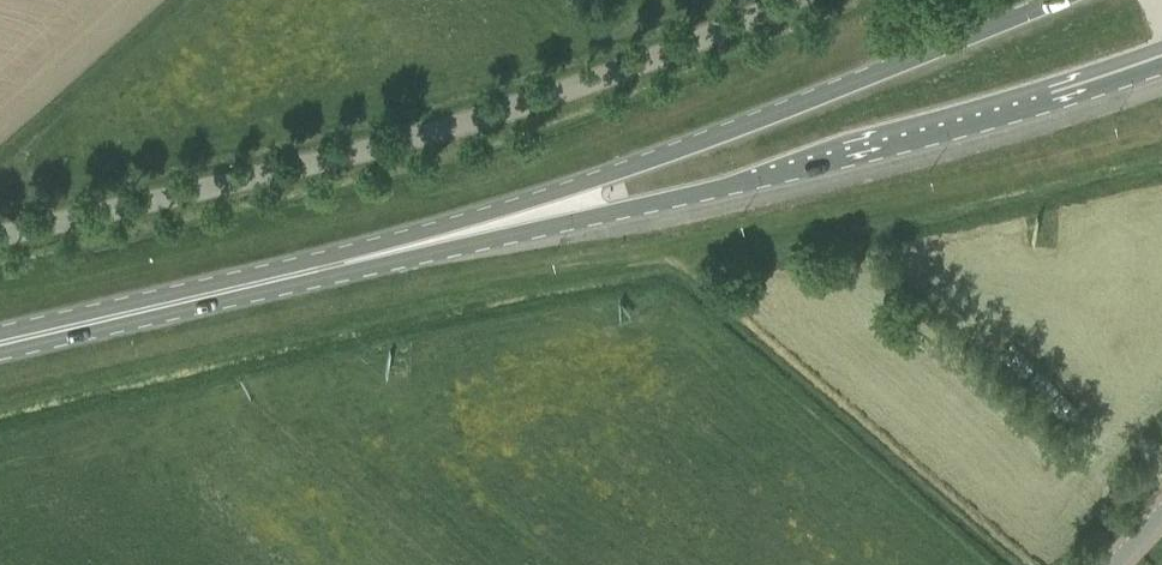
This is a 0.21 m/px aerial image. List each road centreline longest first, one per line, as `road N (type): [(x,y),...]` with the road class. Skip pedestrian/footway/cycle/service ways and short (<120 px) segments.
road 1 (primary): [(277,279),(691,197),(1161,65)]
road 2 (primary): [(1058,0),(711,138),(277,279)]
road 3 (unclassified): [(0,231),(445,132),(791,0)]
road 4 (primary): [(0,343),(277,279)]

